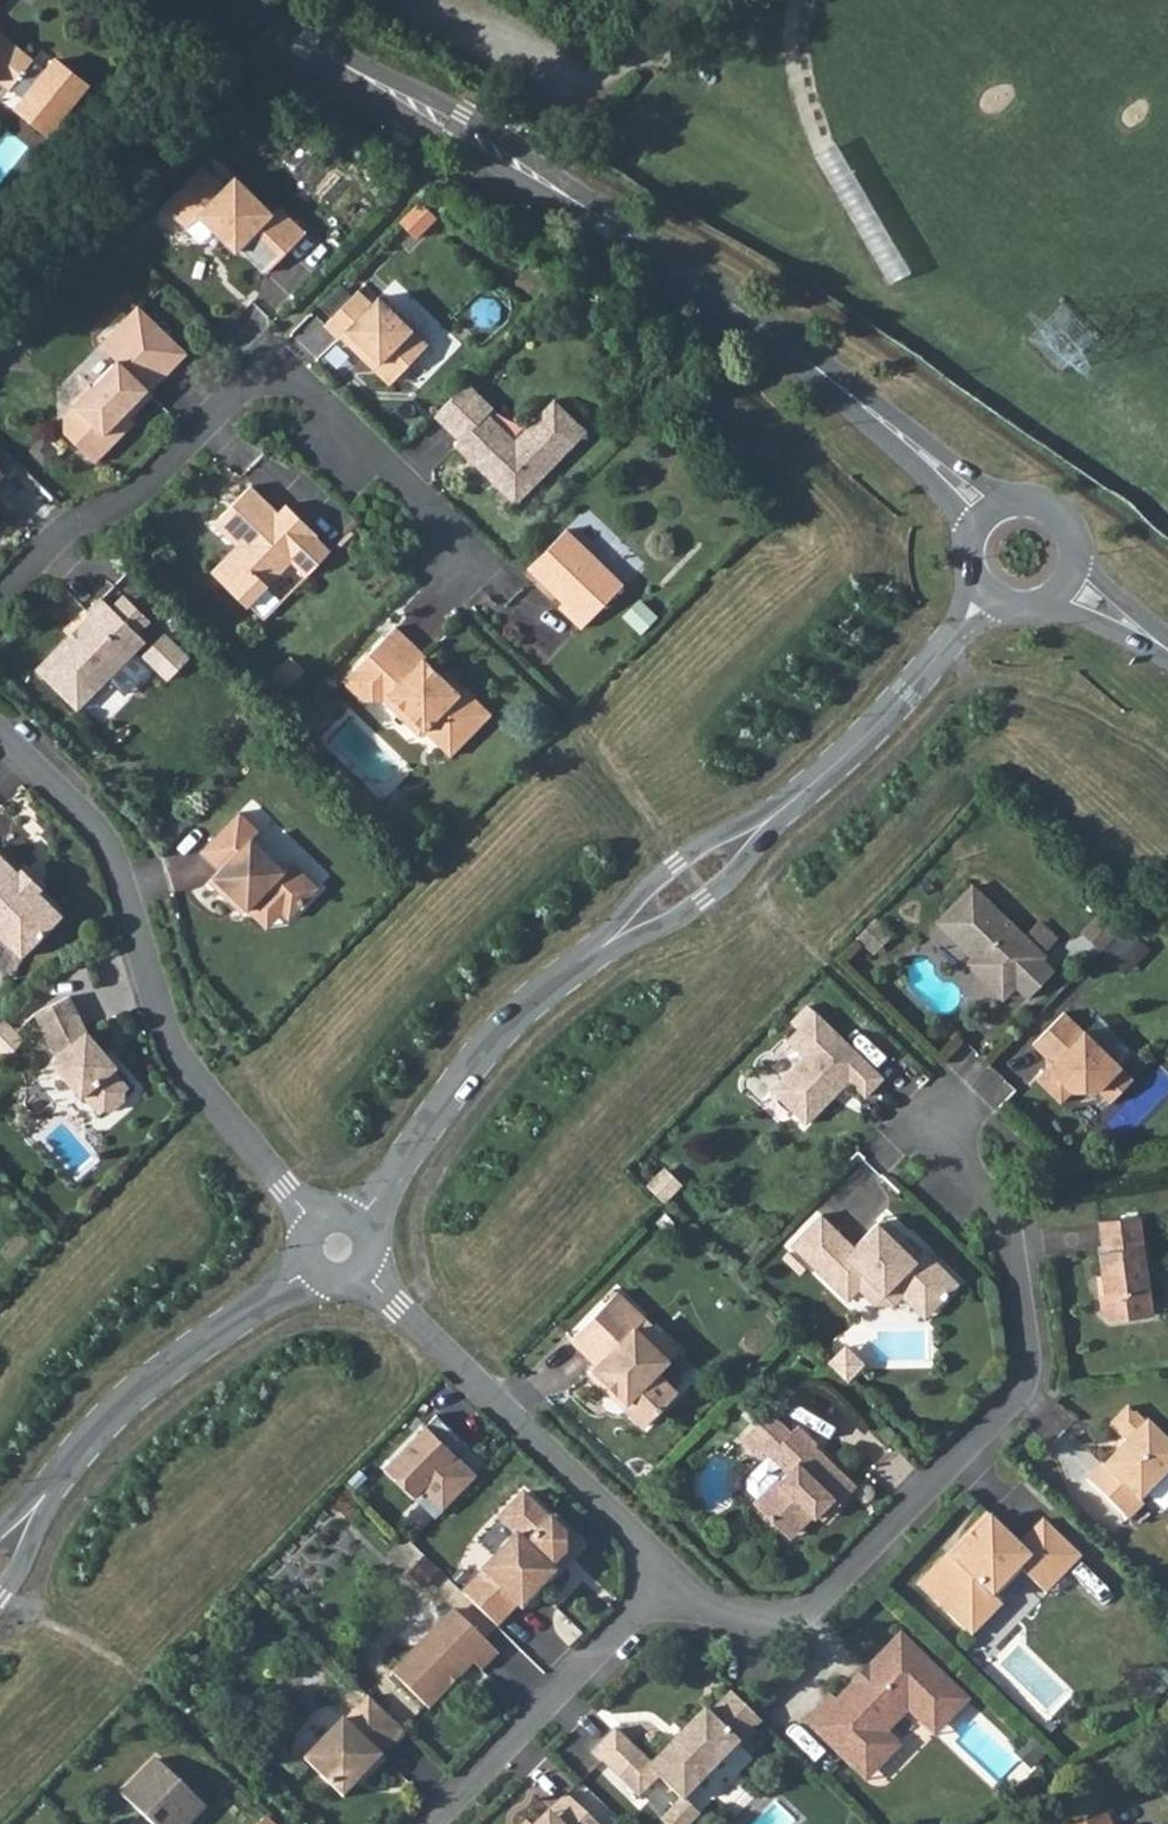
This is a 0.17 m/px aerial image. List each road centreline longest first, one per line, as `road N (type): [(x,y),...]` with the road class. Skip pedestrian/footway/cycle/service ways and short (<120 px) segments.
road 1 (tertiary): [(219,0),(463,132),(616,227),(893,429)]
road 2 (residential): [(936,1074),(947,1152),(1004,1218),(1022,1375),(1000,1408),(804,1607),(743,1616),(707,1607),(666,1573)]
road 3 (residential): [(0,597),(69,527),(122,514),(267,367),(290,372),(460,542),(462,580)]
road 4 (residential): [(336,1246),(182,1068),(161,1028),(124,887),(104,846),(0,739)]
road 5 (residential): [(666,1573),(336,1246)]
road 6 (residential): [(336,1246),(496,1033),(599,950)]
road 7 (residential): [(44,1494),(122,1401),(336,1246)]
road 8 (residential): [(427,1823),(666,1573)]
road 9 (residential): [(777,812),(959,629)]
road 10 (residential): [(599,950),(655,929),(706,897),(744,863),(777,812)]
road 11 (residential): [(777,812),(716,833),(674,860),(599,950)]
road 12 (tertiary): [(1017,503),(893,429)]
road 13 (tertiary): [(893,429),(972,536)]
road 14 (tertiary): [(1158,643),(1066,552)]
road 15 (tertiary): [(1045,591),(1158,643)]

